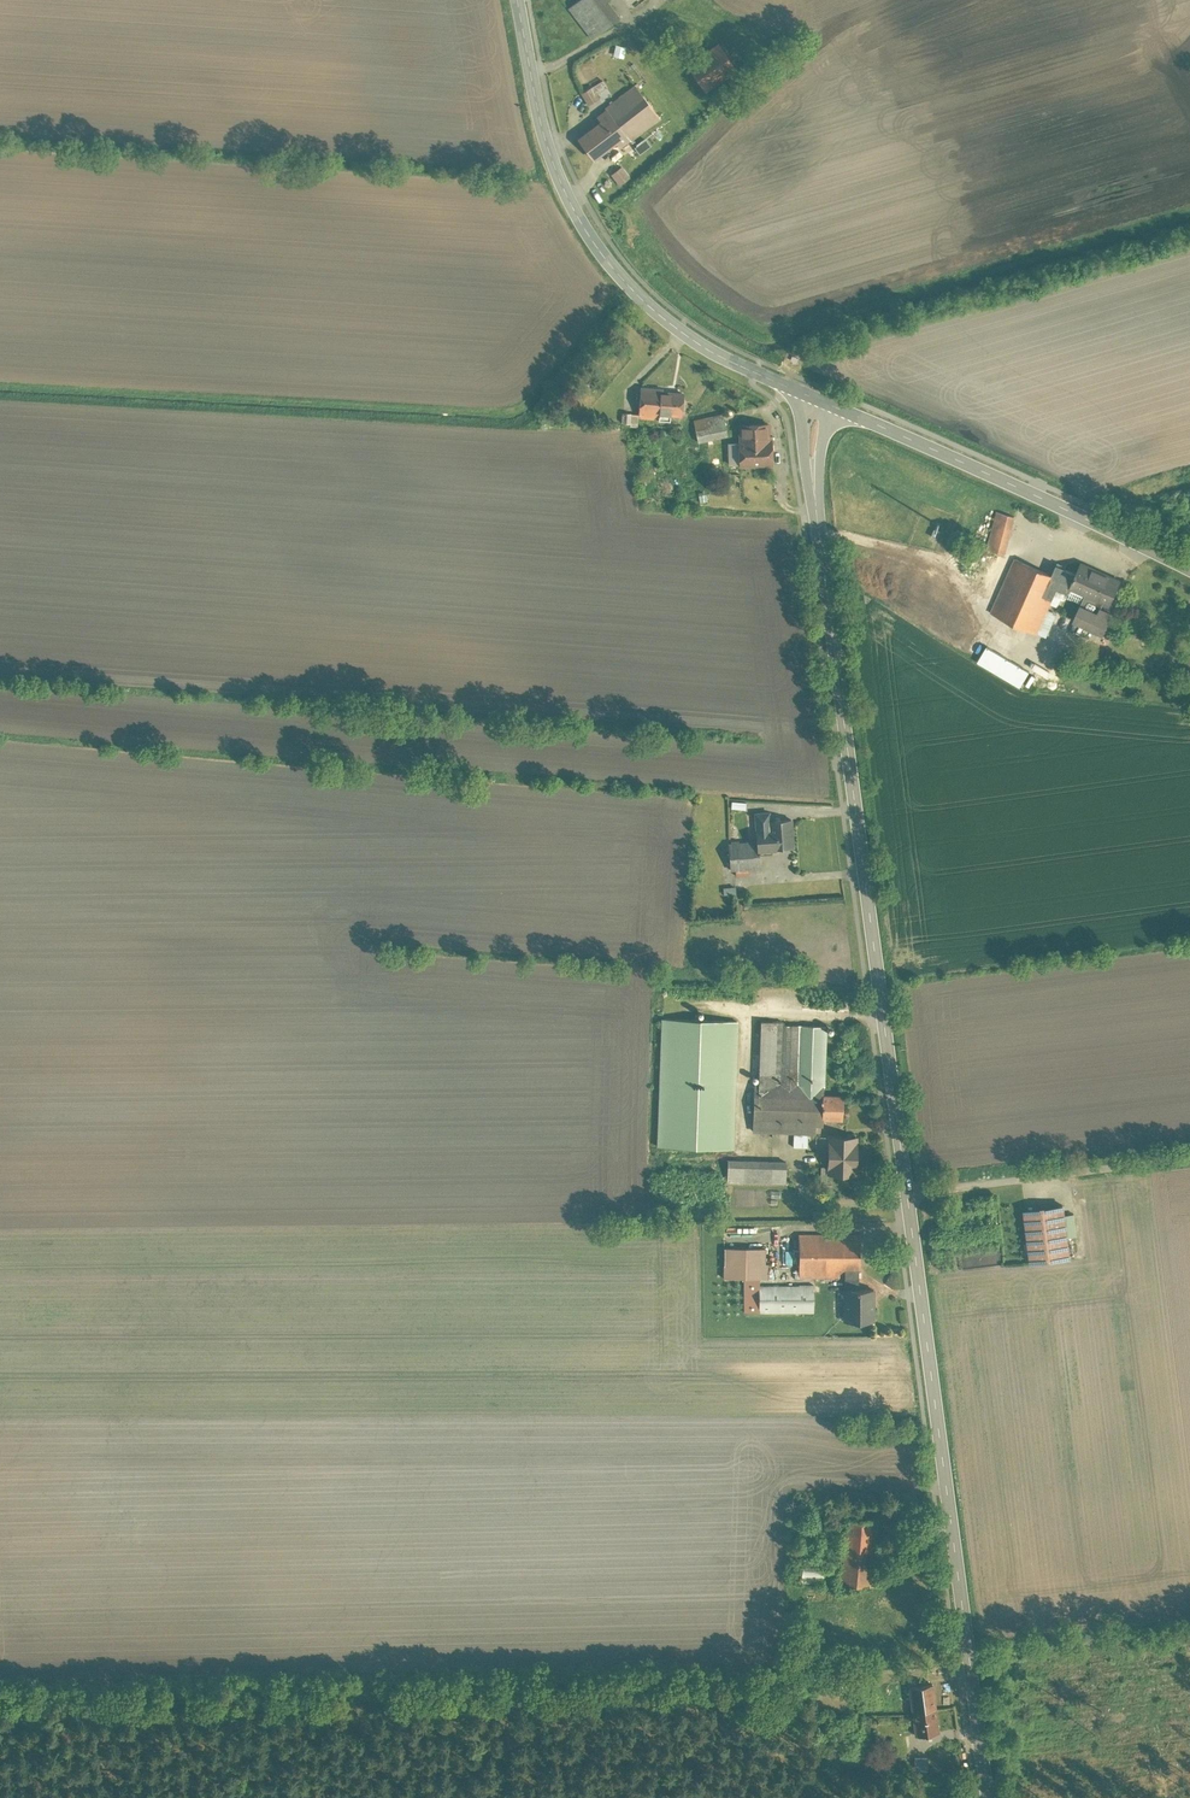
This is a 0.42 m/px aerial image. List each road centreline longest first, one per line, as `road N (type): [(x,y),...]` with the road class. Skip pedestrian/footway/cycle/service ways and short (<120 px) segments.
road 1 (secondary): [(909,1194),(817,520),(812,459),(822,401)]
road 2 (secondary): [(988,1797),(909,1194)]
road 3 (secondary): [(822,401),(703,346),(610,264),(551,155),(517,0)]
road 4 (tertiary): [(1189,570),(822,401)]
road 5 (unclassified): [(909,1194),(1189,1157)]

